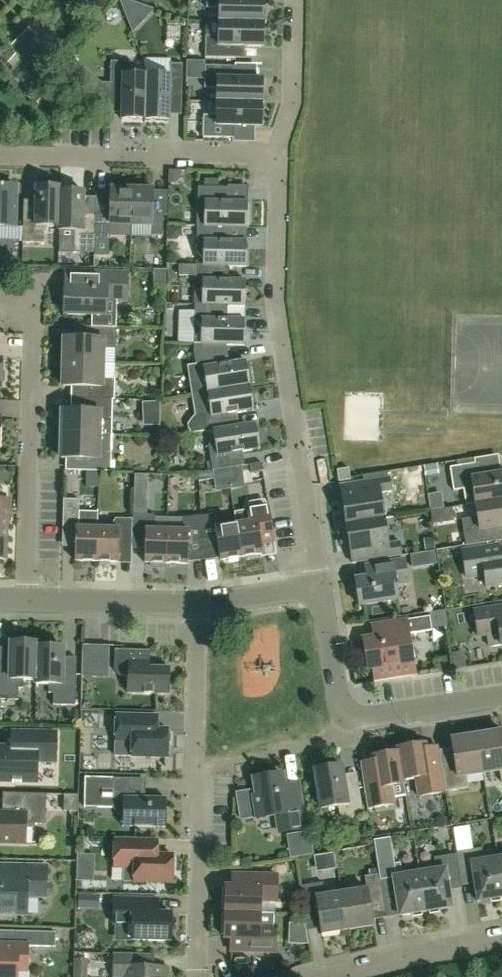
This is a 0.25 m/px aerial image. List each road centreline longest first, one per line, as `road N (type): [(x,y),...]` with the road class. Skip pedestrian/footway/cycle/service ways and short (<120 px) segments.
road 1 (residential): [(321,591),(275,292),(281,161)]
road 2 (residential): [(198,976),(197,608)]
road 3 (residential): [(32,601),(36,314),(25,303),(0,302)]
road 4 (residential): [(0,153),(281,161)]
road 5 (residential): [(197,608),(32,601)]
road 6 (residential): [(281,161),(300,0)]
road 7 (residential): [(349,976),(501,940)]
road 8 (residential): [(360,720),(501,699)]
road 9 (residential): [(321,591),(341,699),(360,720)]
road 10 (residential): [(197,608),(321,591)]

